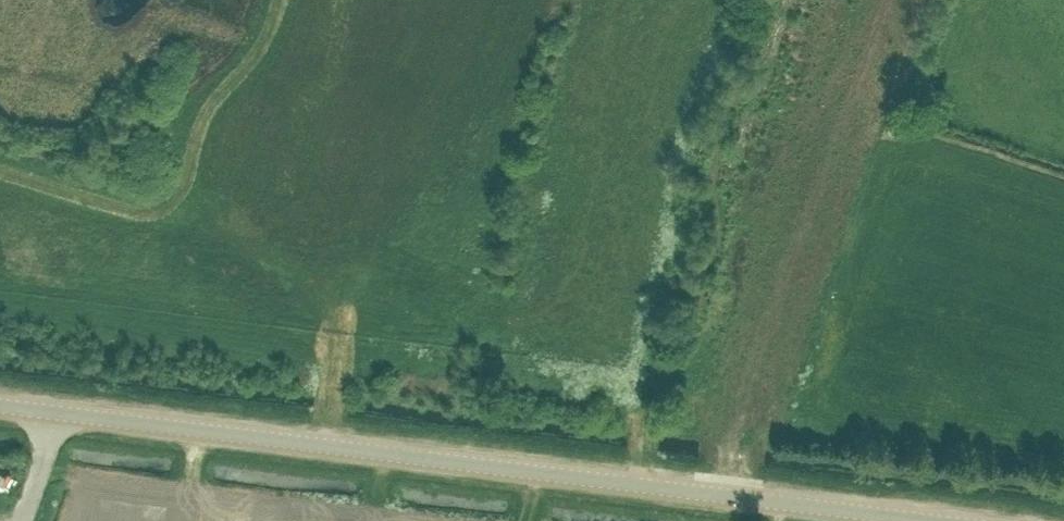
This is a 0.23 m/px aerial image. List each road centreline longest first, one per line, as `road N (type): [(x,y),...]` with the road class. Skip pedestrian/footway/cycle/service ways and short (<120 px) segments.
road 1 (unclassified): [(935,520),(0,404)]

